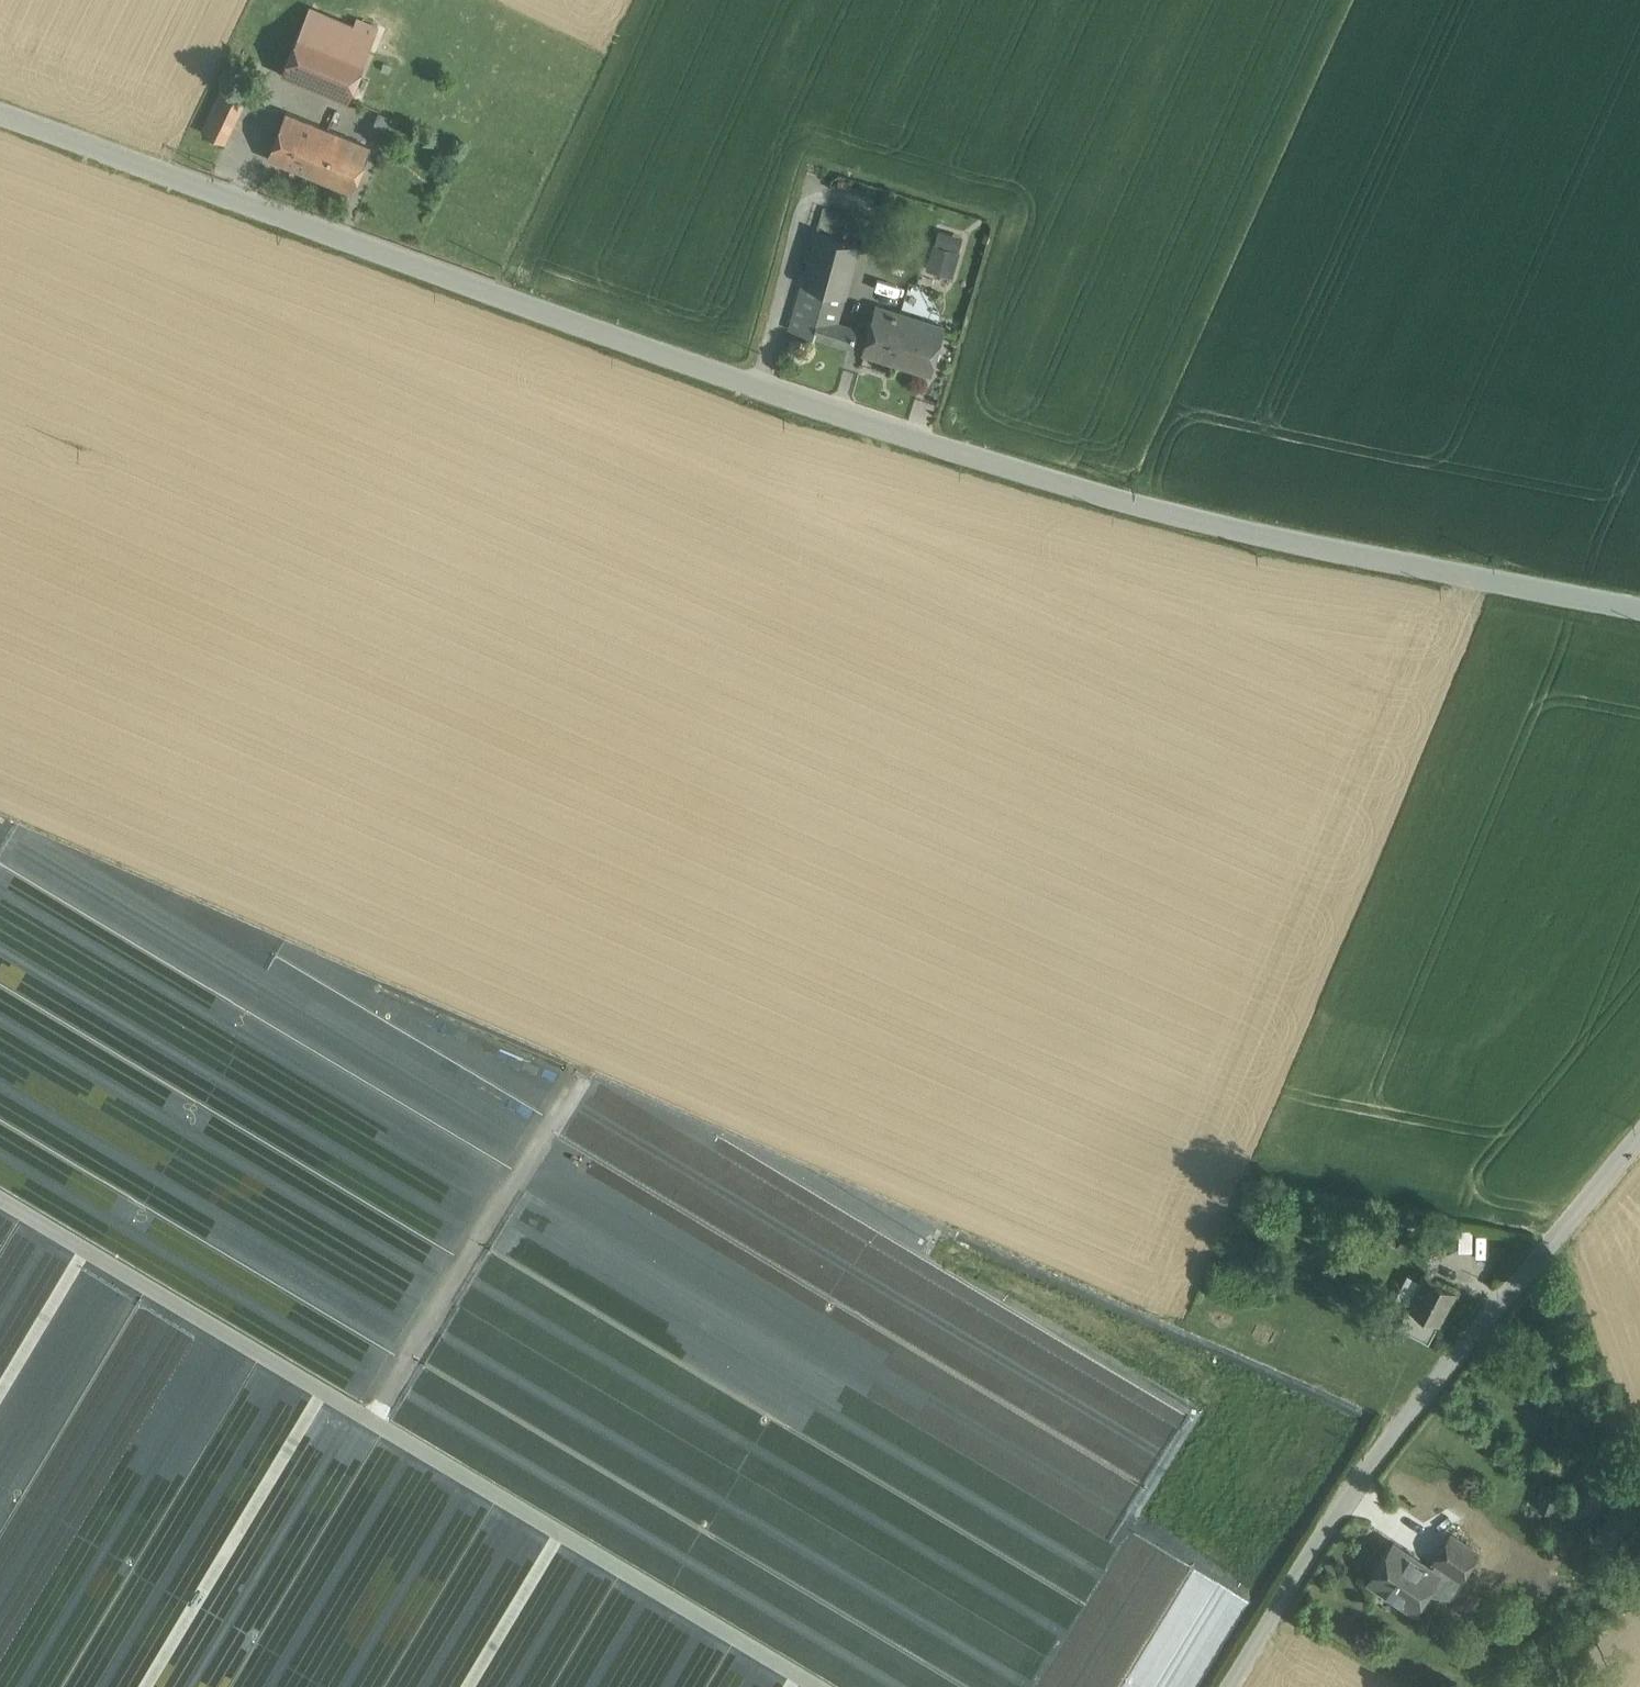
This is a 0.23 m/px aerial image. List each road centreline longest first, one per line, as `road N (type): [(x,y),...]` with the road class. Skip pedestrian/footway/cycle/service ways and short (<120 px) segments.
road 1 (tertiary): [(0,113),(636,343),(1090,490),(1286,541),(1639,609)]
road 2 (unclassified): [(1230,1686),(1409,1418),(1639,1136)]

